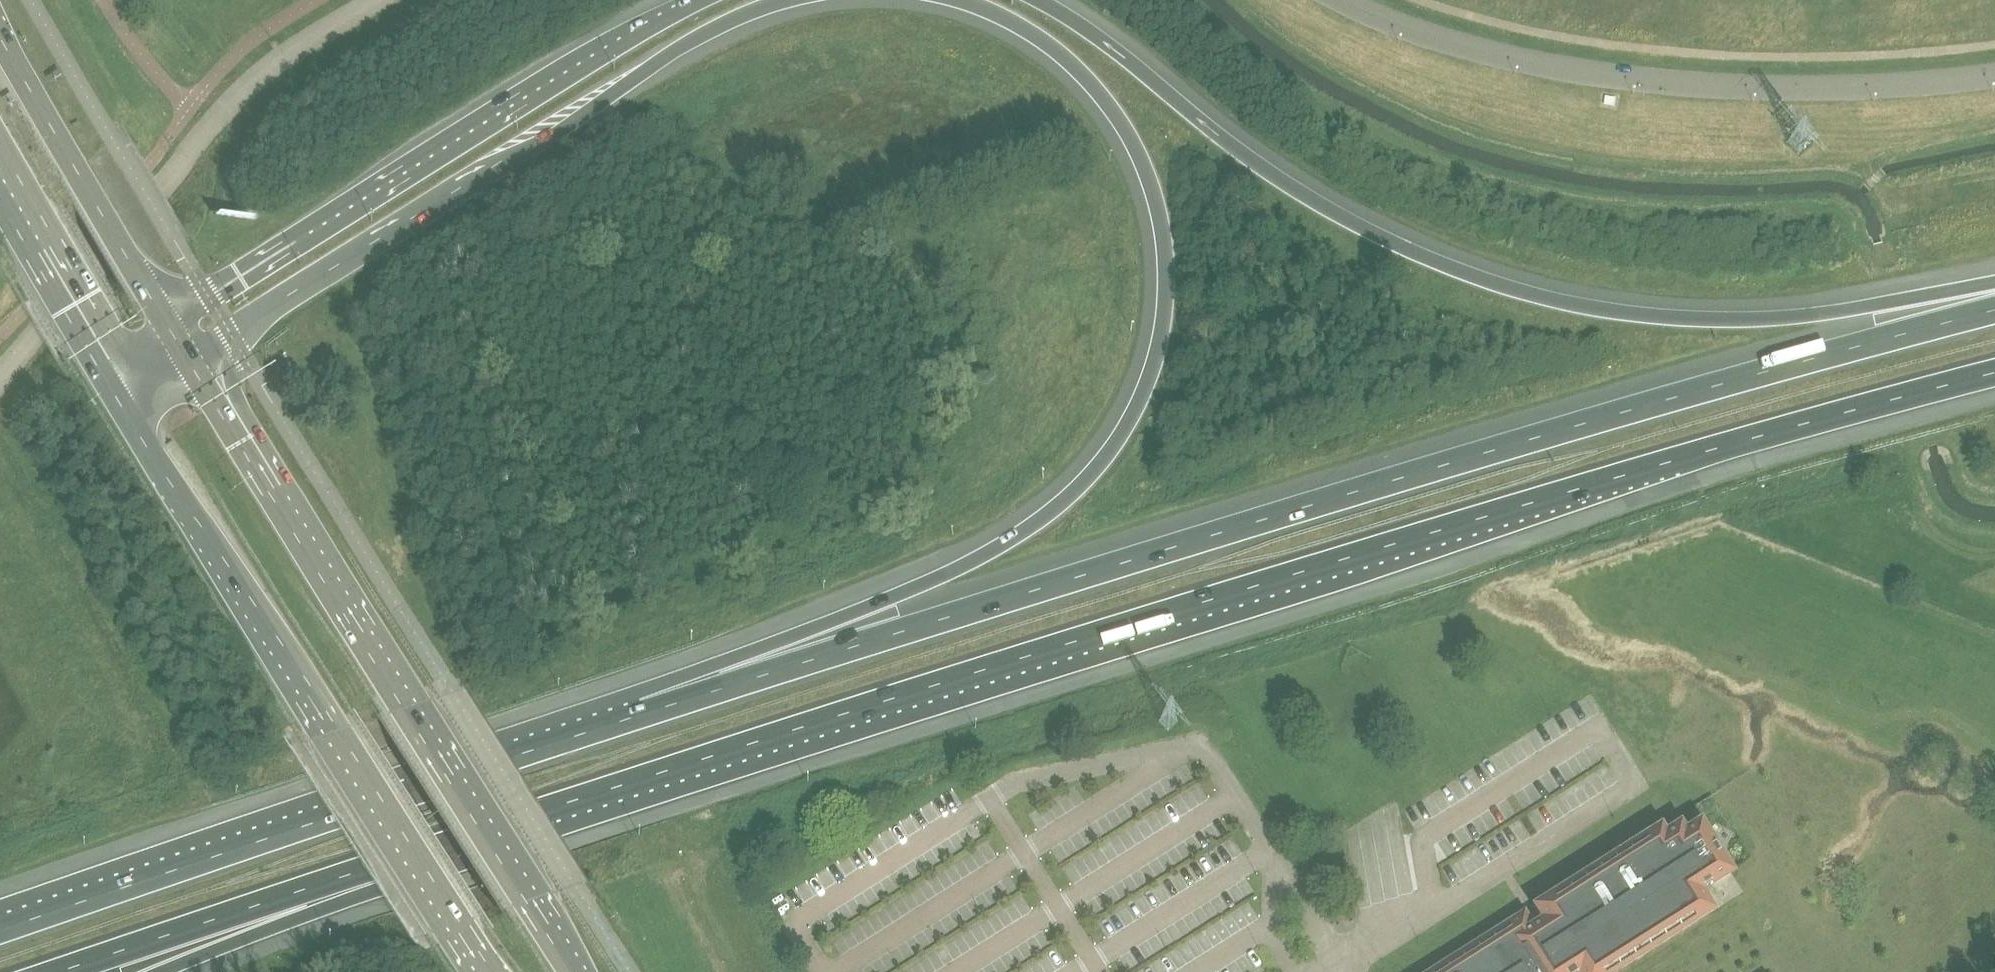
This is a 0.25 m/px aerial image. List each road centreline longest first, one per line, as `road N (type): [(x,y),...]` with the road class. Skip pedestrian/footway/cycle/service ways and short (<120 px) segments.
road 1 (motorway): [(406,860),(1030,655),(1994,374)]
road 2 (motorway): [(1994,310),(1540,436),(644,711)]
road 3 (motorway): [(941,0),(1033,39),(1076,74),(1130,148),(1159,245),(1154,342),(1140,386),(1086,472),(1007,537),(644,711)]
road 4 (motorway): [(1994,288),(1748,320),(1621,313),(1486,280),(1379,238),(1272,176),(1035,0)]
road 5 (primary): [(571,971),(188,359)]
road 6 (motorway): [(188,359),(677,54),(804,0)]
road 7 (primary): [(110,387),(491,971)]
road 8 (motorway): [(644,711),(0,931)]
road 9 (unclassified): [(1343,0),(1462,45),(1606,75),(1793,88),(1994,75)]
road 10 (motorway): [(702,0),(170,330)]
road 11 (motorway): [(63,971),(406,860)]
road 12 (primary): [(170,330),(0,38)]
road 13 (motorway): [(169,971),(406,860)]
road 14 (primary): [(0,199),(110,387)]

